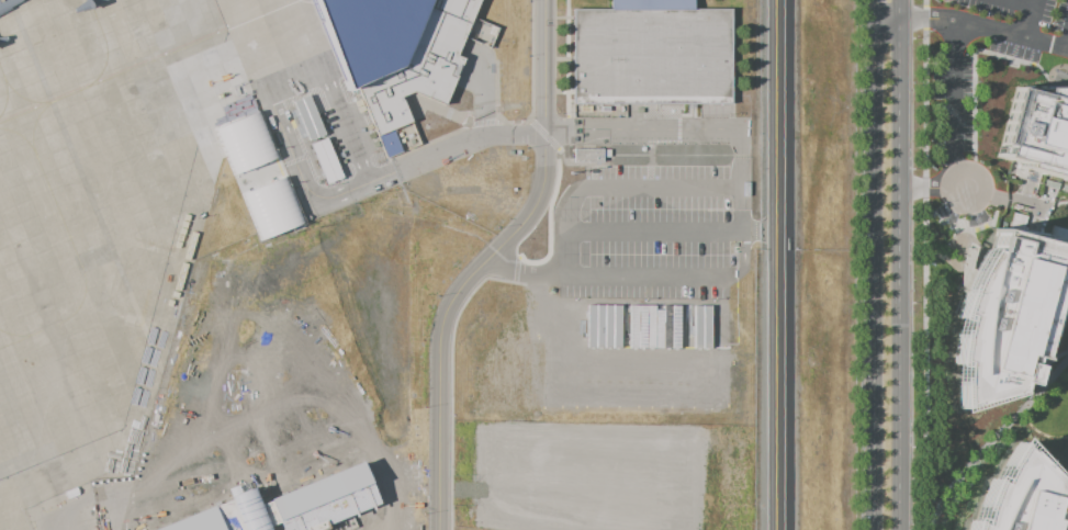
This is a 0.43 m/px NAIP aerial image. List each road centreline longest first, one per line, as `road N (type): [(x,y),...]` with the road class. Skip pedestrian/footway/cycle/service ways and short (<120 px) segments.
road 1 (residential): [(779,529),(780,0)]
road 2 (tertiary): [(873,13),(872,529)]
road 3 (tertiary): [(904,529),(904,14)]

